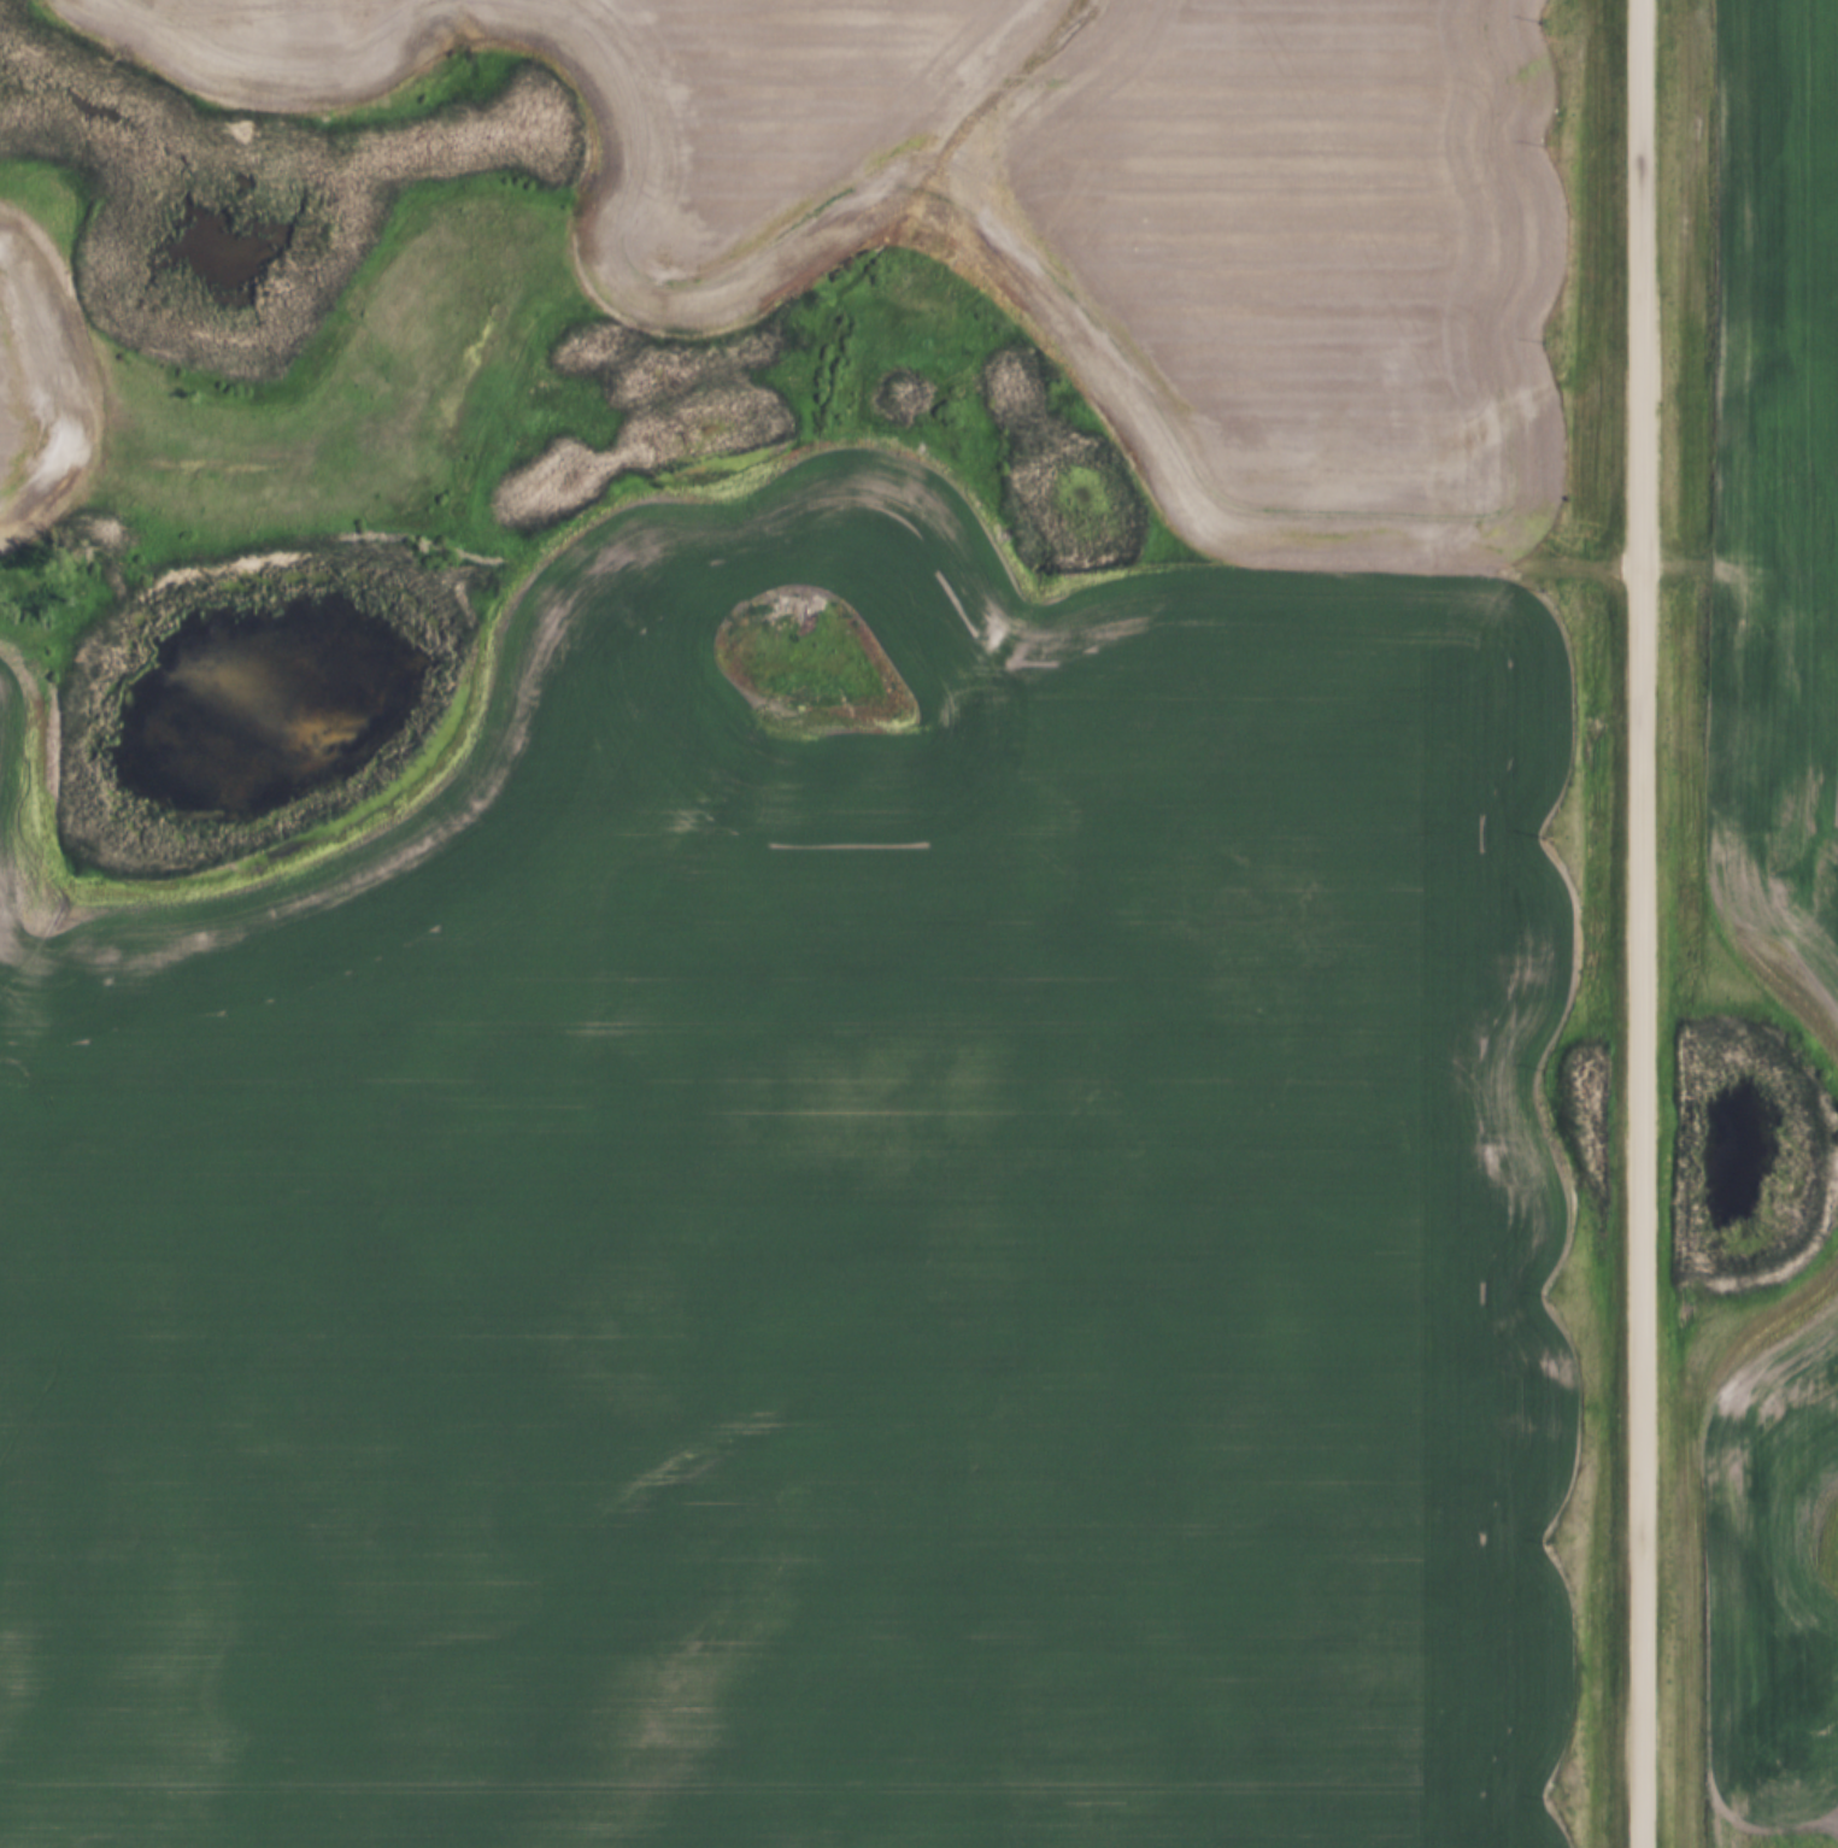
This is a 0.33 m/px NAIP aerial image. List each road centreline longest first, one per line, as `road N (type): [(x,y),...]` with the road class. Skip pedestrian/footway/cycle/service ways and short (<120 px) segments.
road 1 (residential): [(1644,1847),(1642,0)]

